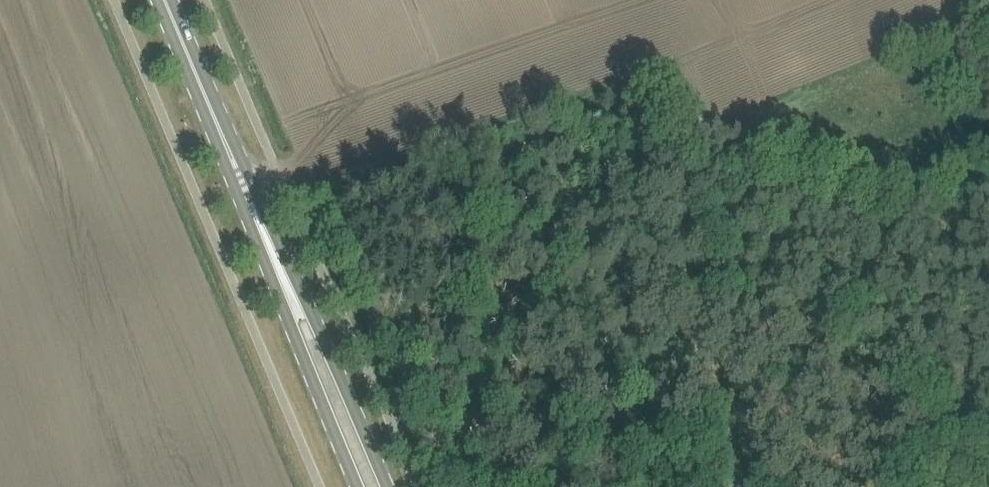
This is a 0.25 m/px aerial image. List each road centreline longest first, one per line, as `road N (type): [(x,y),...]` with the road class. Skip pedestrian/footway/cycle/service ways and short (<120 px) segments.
road 1 (primary): [(373,486),(165,0)]

